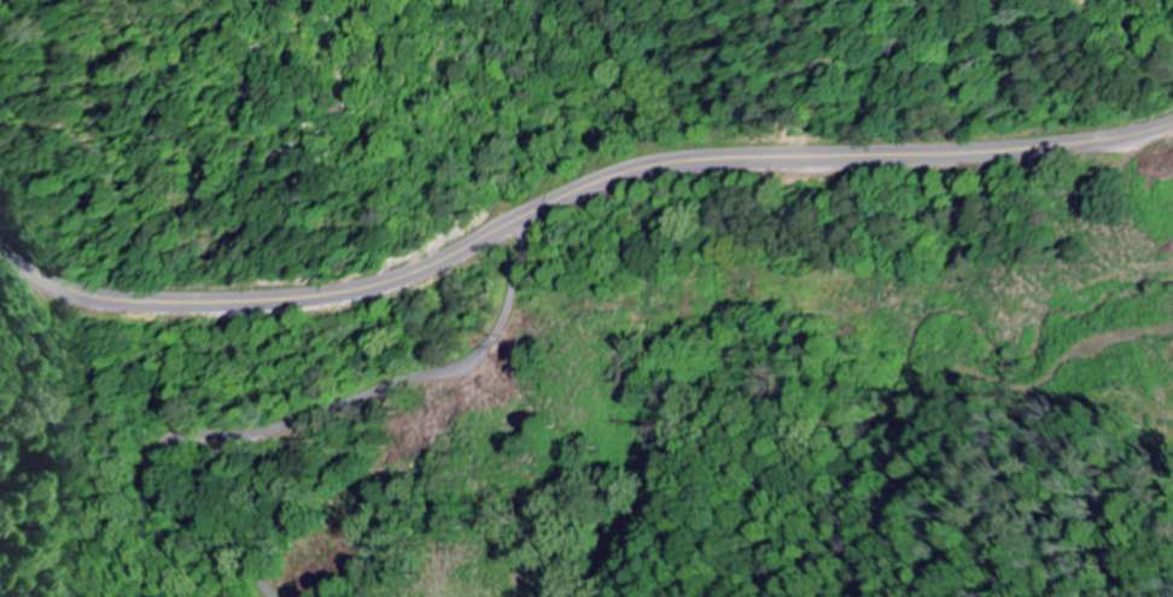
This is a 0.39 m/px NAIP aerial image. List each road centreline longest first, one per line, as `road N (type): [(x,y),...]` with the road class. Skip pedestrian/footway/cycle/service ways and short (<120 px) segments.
road 1 (secondary): [(0,245),(48,279),(98,294),(280,298),(407,271),(566,194),(654,165),(1045,146),(1172,120)]
road 2 (residential): [(294,596),(276,564),(285,499),(565,393),(630,303),(654,165)]

